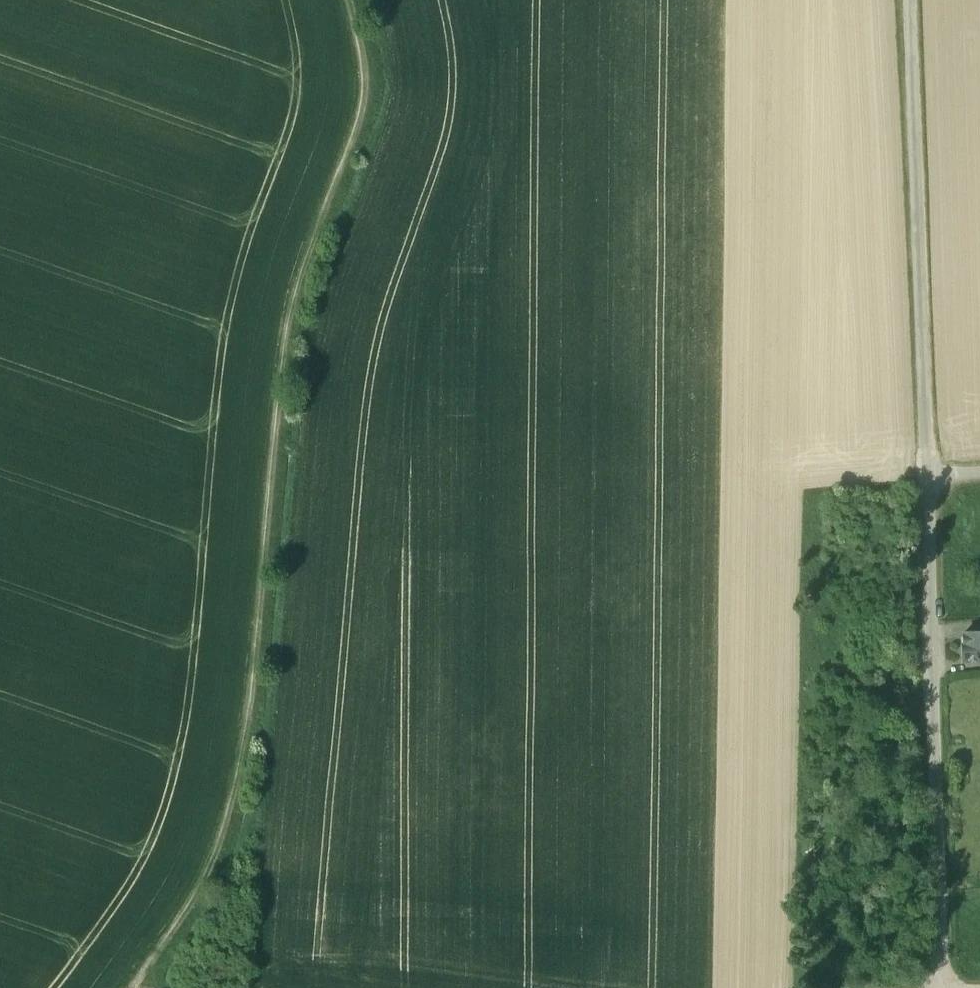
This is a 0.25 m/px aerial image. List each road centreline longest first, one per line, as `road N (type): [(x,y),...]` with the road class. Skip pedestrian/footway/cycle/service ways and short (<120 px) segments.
road 1 (track): [(942,987),(910,0)]

